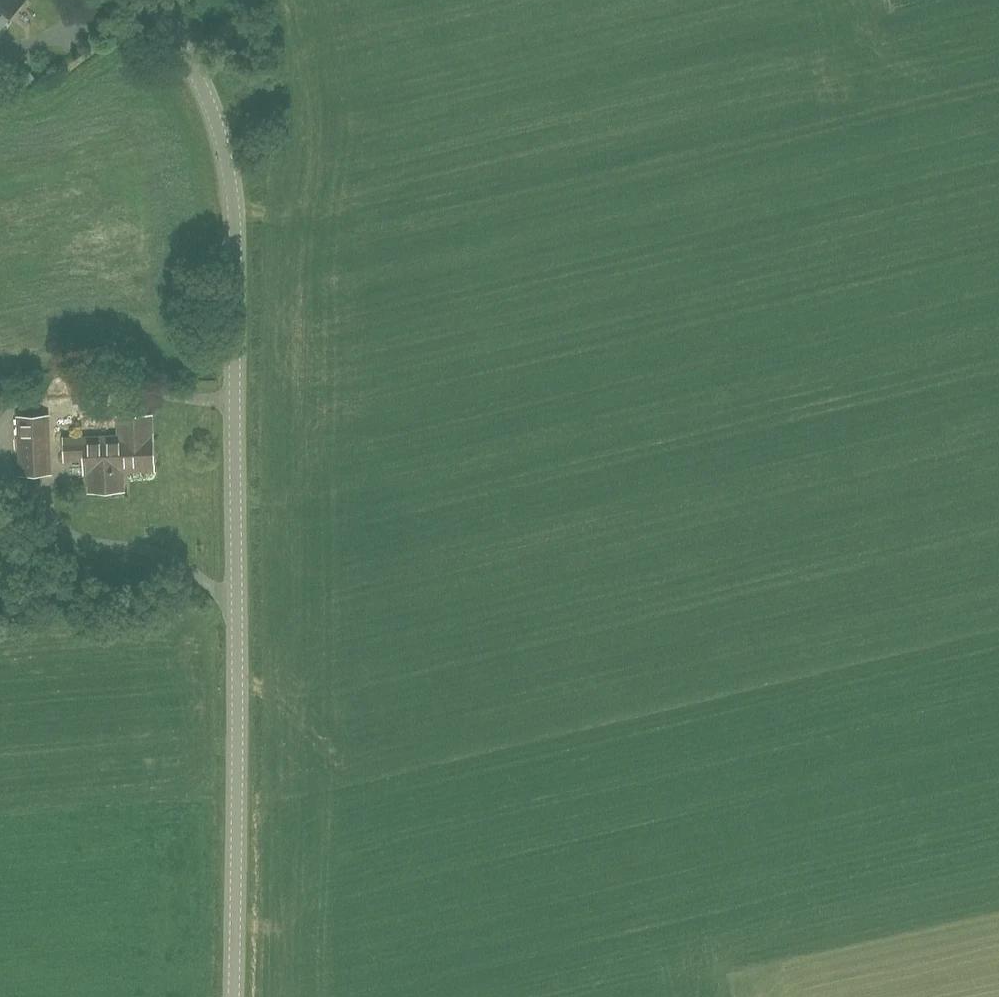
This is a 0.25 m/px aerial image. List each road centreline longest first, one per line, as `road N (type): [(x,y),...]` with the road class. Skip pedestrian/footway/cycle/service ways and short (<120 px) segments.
road 1 (tertiary): [(228,996),(238,589),(231,189),(216,124),(148,0)]

